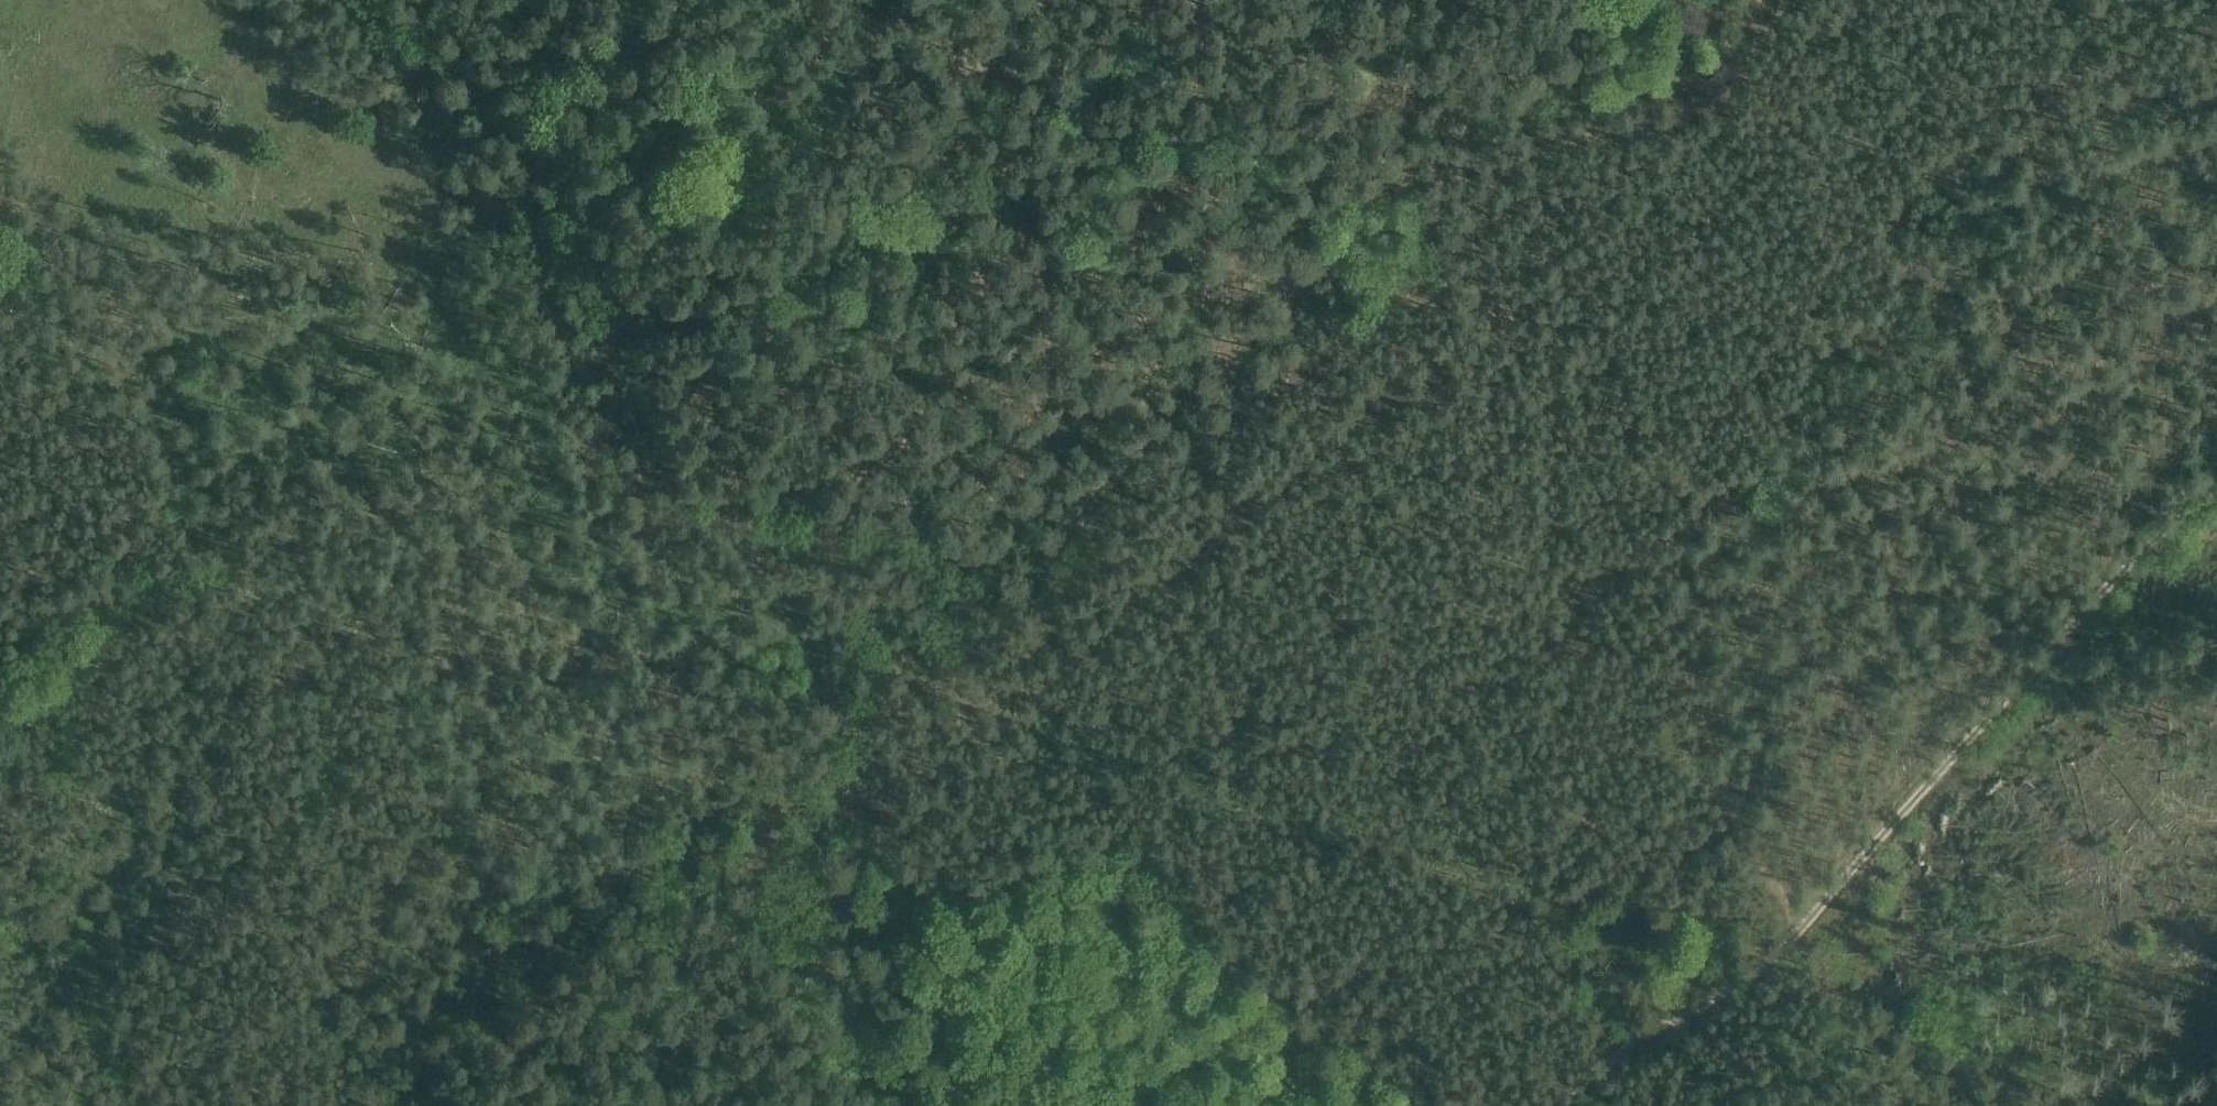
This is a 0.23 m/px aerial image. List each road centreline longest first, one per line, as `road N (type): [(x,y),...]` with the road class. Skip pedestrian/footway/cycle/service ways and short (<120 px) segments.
road 1 (track): [(1798,931),(2137,557),(2216,488)]
road 2 (track): [(1798,931),(1744,981),(1617,1057),(1556,1105)]

